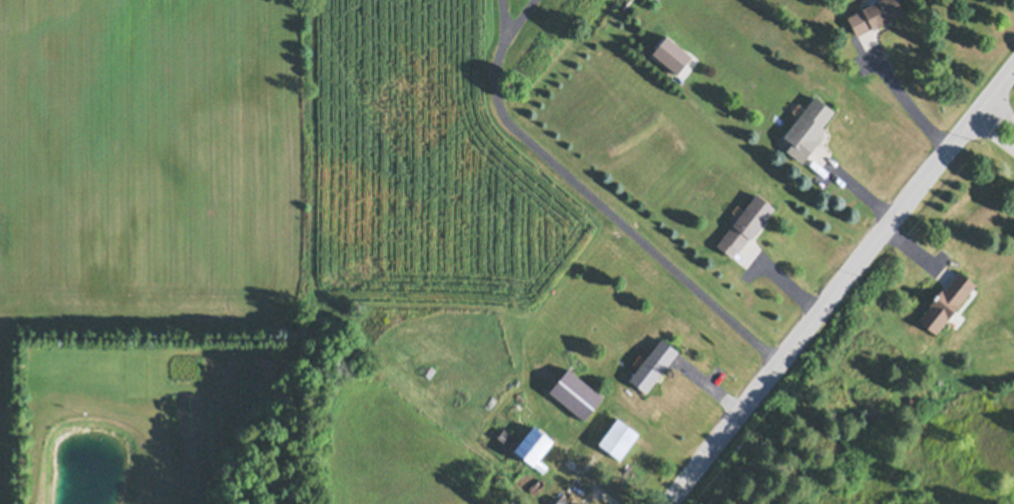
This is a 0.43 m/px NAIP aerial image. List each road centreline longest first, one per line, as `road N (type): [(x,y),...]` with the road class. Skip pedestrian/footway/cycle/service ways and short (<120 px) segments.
road 1 (tertiary): [(666,503),(1013,66)]

